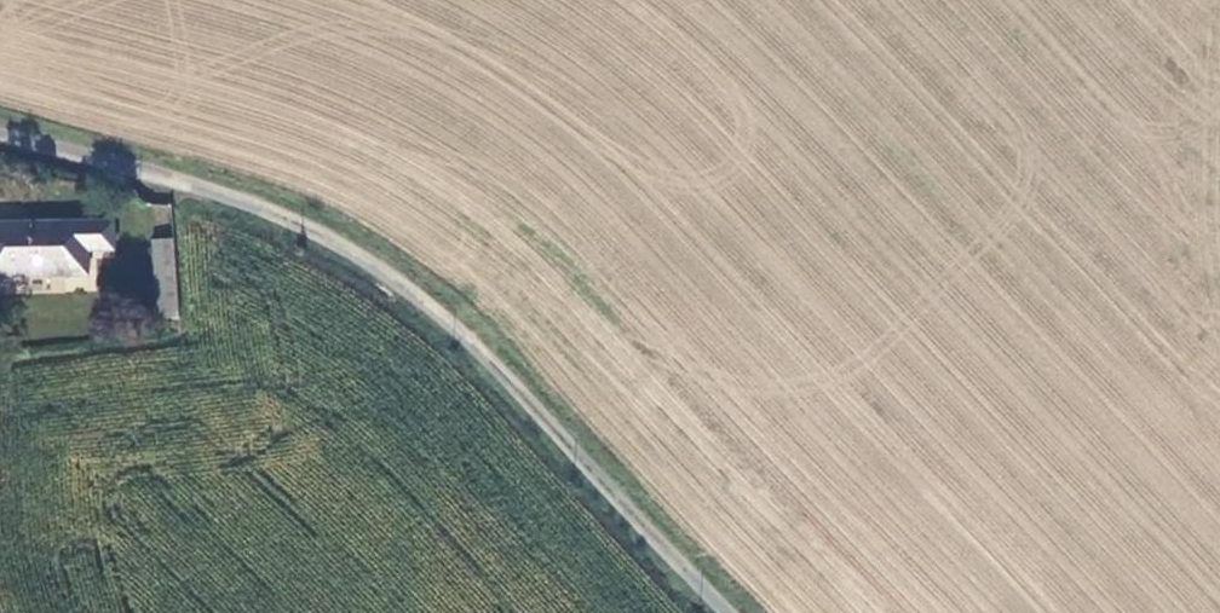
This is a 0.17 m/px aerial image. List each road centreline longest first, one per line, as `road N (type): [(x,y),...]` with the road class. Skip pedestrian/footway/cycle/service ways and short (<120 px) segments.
road 1 (unclassified): [(0,138),(120,166),(261,212),(345,249),(491,366),(728,612)]

